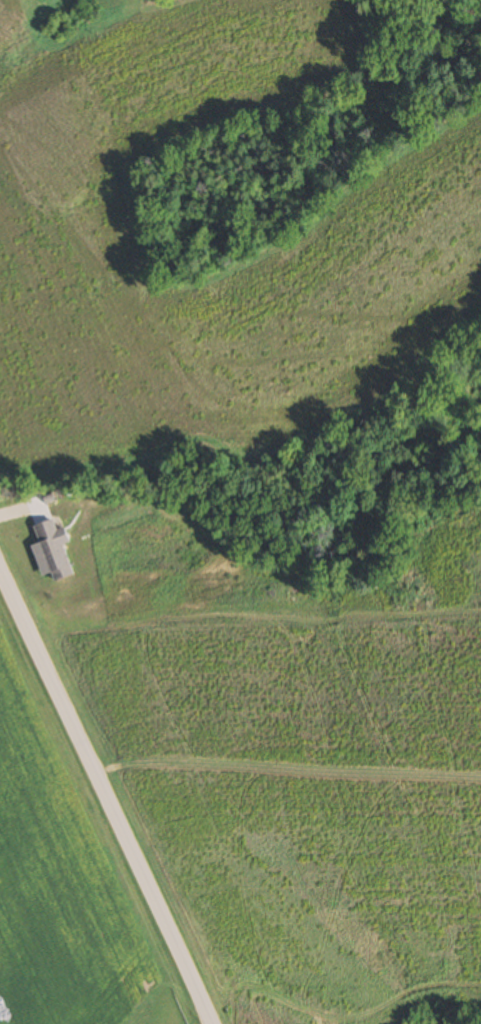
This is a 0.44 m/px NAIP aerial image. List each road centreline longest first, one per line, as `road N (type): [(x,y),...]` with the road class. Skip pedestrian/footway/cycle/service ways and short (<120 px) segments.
road 1 (residential): [(213,1023),(0,575)]

